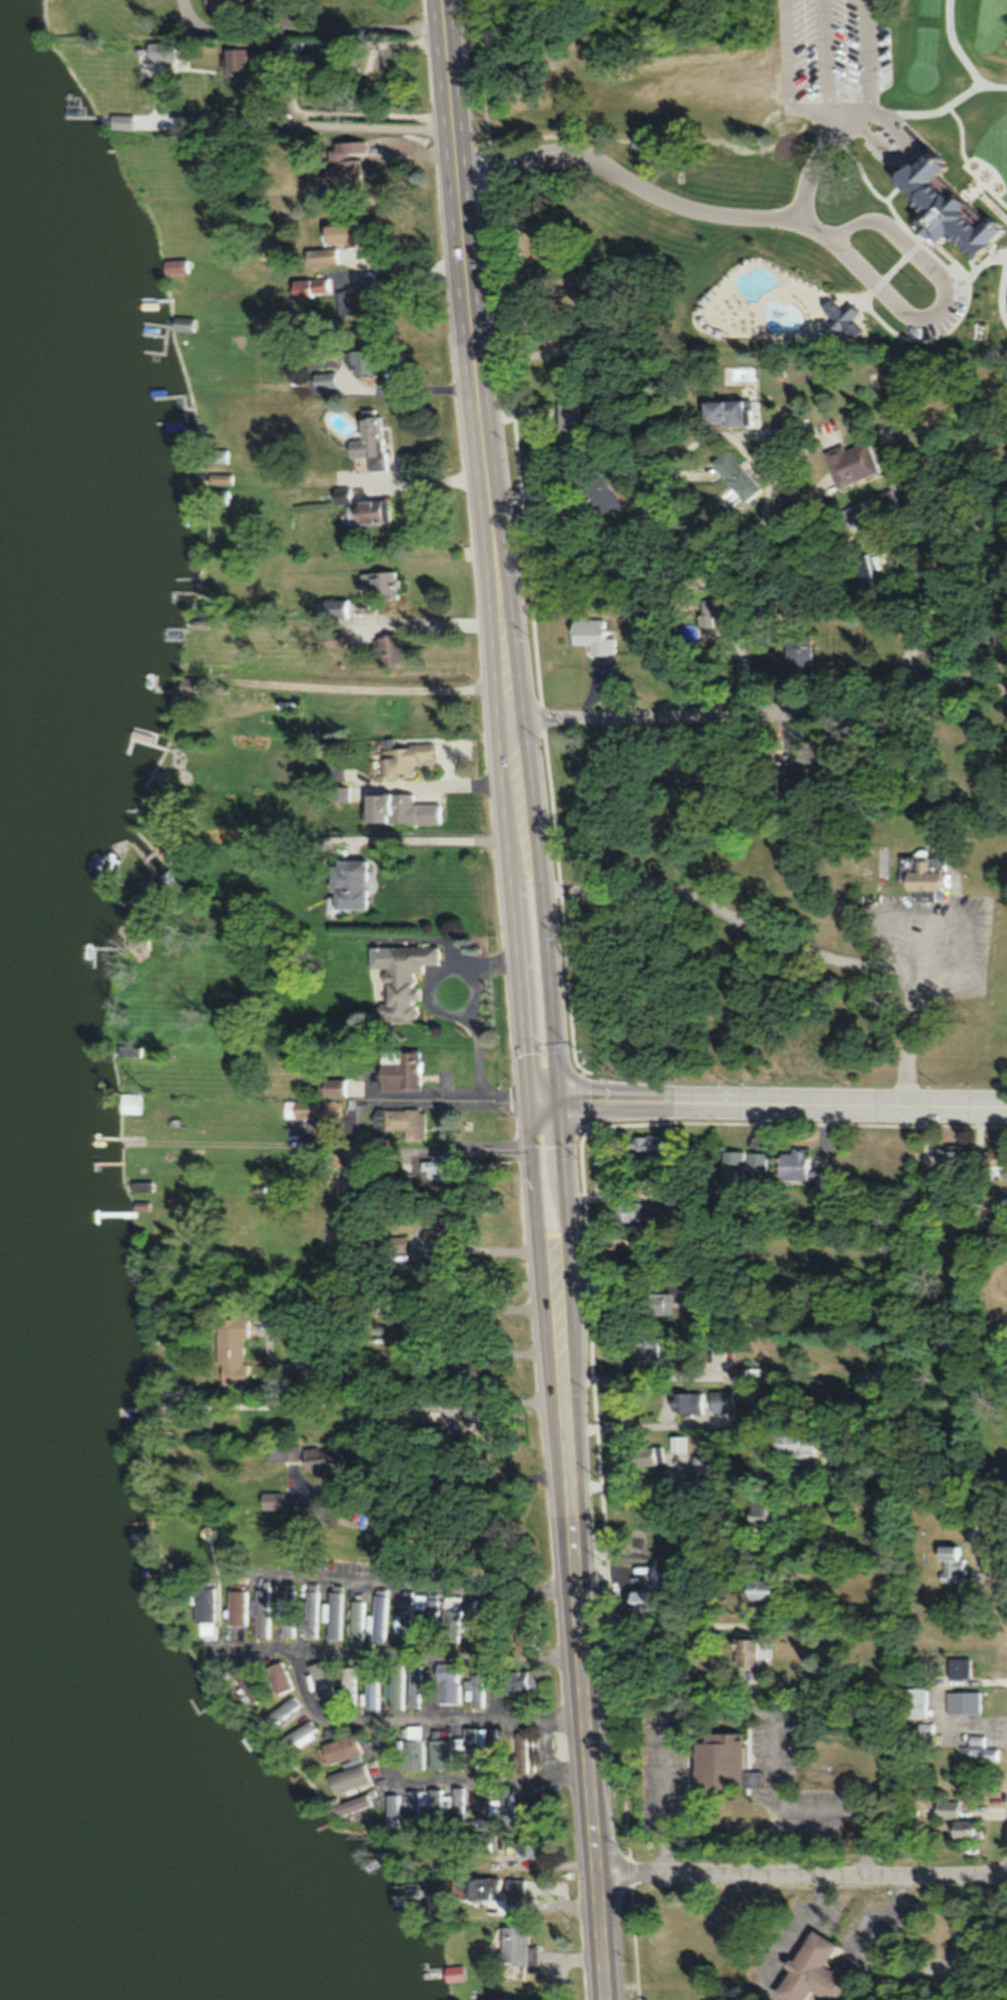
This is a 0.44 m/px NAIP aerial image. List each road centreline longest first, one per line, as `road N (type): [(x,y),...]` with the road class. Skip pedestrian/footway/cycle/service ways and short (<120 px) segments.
road 1 (primary): [(519,837),(444,0)]
road 2 (primary): [(608,1999),(568,1504)]
road 3 (residential): [(510,717),(832,719),(856,711),(911,656)]
road 4 (primary): [(526,1096),(541,1301),(568,1504)]
road 5 (residential): [(598,1868),(1006,1868)]
road 6 (tertiary): [(817,1105),(526,1096)]
road 7 (primary): [(562,1098),(545,890),(519,837)]
road 8 (primary): [(519,837),(513,892),(526,1096)]
road 9 (primary): [(568,1504),(572,1278)]
road 10 (tertiary): [(1006,1107),(817,1105)]
road 11 (primary): [(572,1278),(562,1098)]

